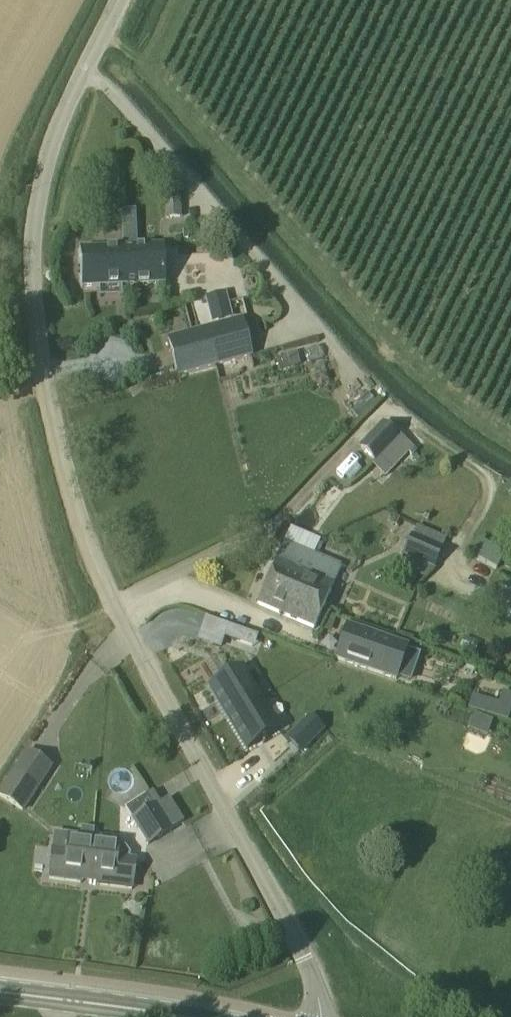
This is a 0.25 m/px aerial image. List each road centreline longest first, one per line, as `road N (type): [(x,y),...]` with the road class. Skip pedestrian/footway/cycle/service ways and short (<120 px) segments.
road 1 (unclassified): [(316,1016),(321,995),(305,961),(140,650),(80,520),(48,412),(32,245),(36,194),(121,0)]
road 2 (tertiary): [(196,1016),(0,993)]

